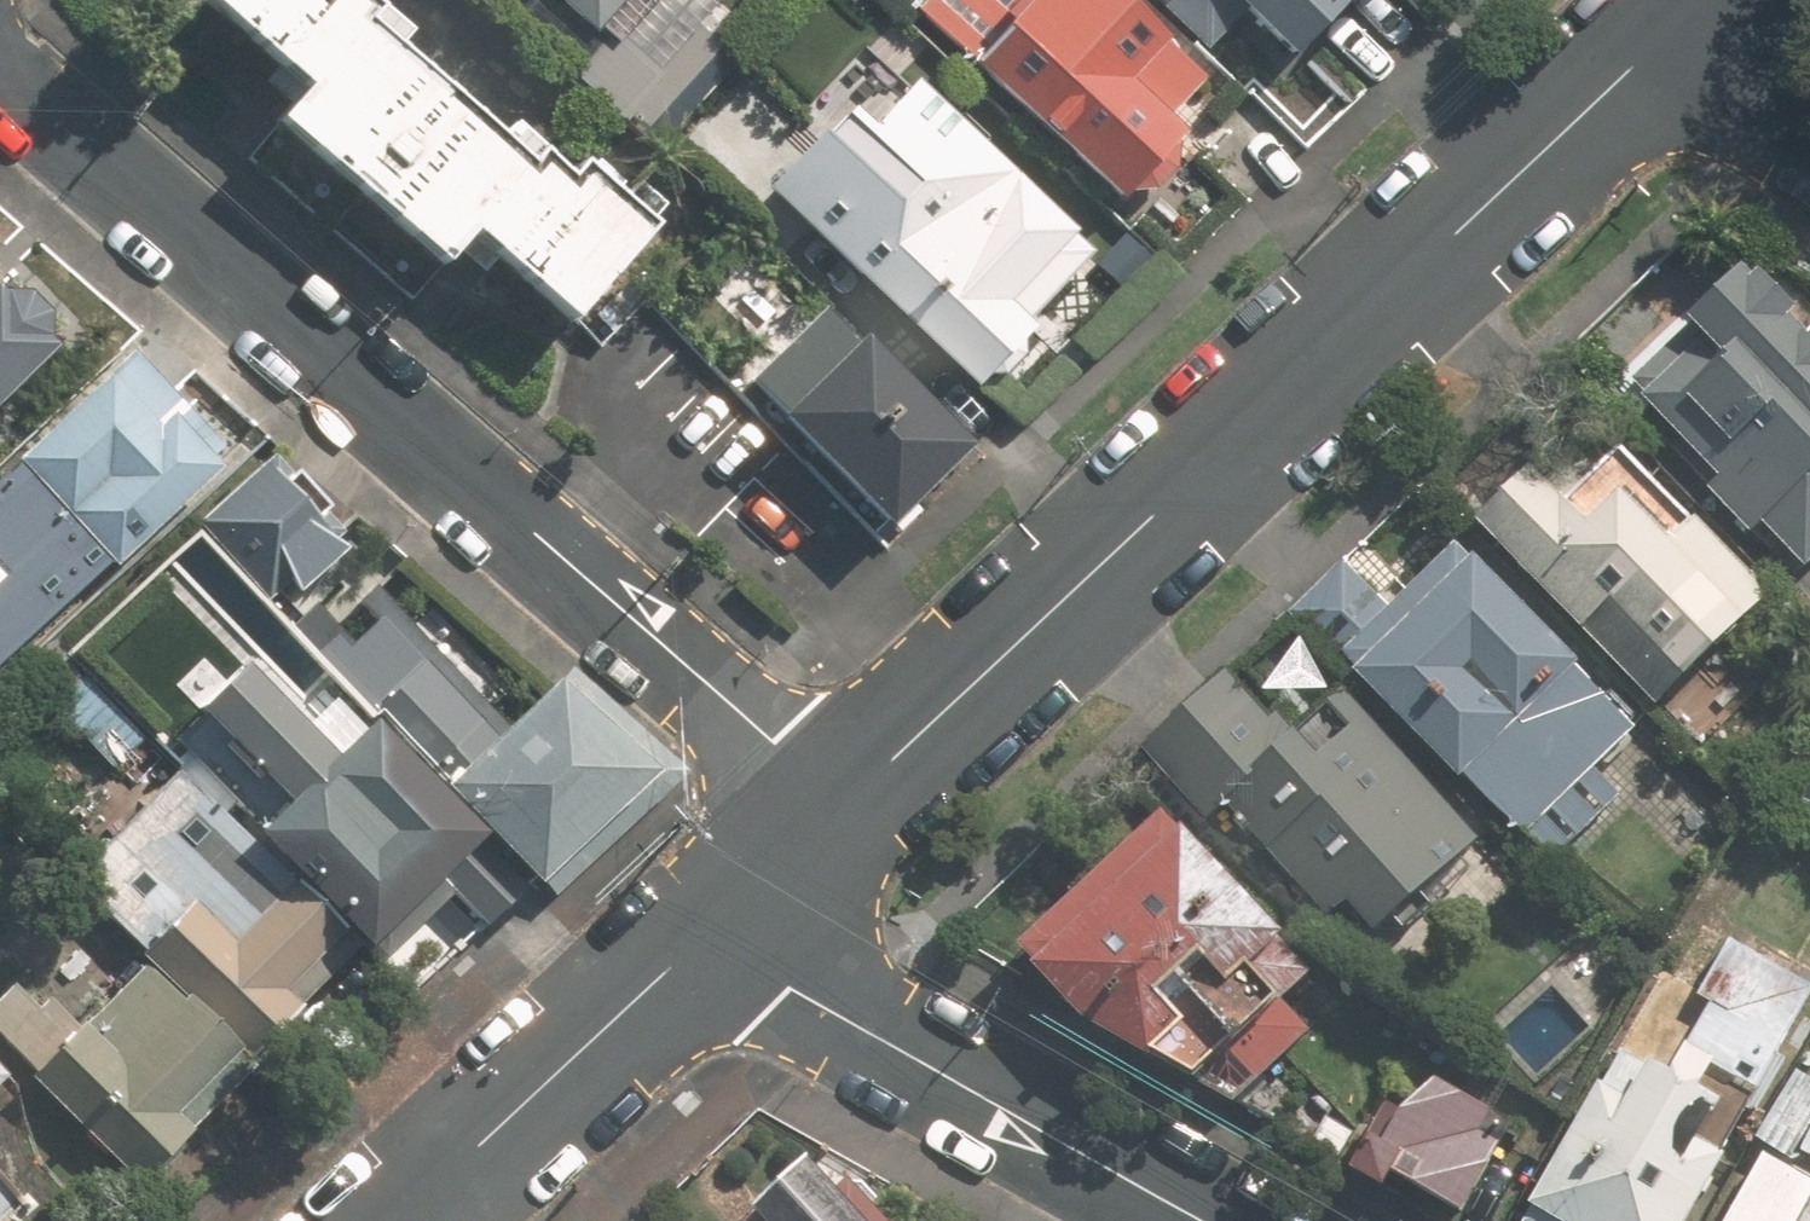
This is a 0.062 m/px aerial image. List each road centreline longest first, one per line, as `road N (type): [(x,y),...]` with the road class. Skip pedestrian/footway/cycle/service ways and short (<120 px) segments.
road 1 (residential): [(1668,32),(827,796)]
road 2 (residential): [(827,796),(0,52)]
road 3 (residential): [(684,929),(1207,1220)]
road 4 (residential): [(684,929),(379,1220)]
road 5 (residential): [(827,796),(684,929)]
road 6 (residential): [(1809,116),(1668,32)]

